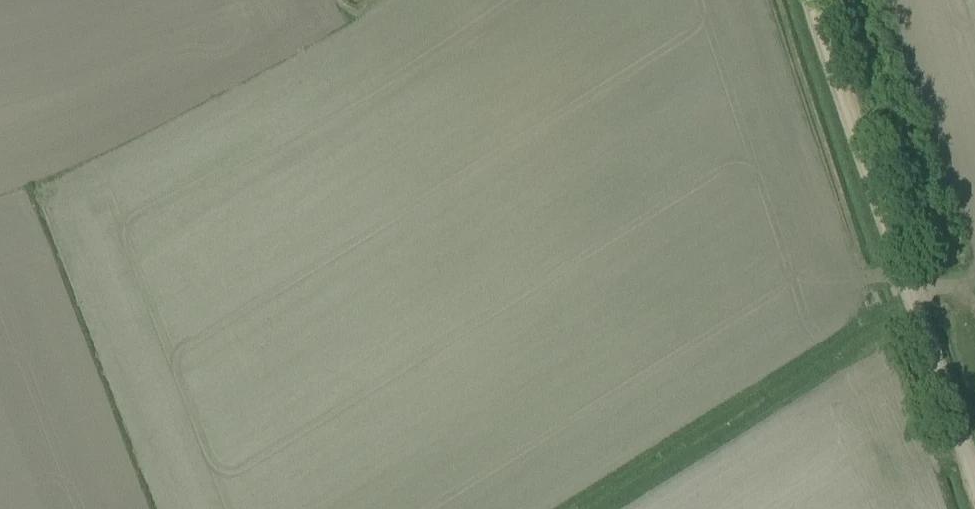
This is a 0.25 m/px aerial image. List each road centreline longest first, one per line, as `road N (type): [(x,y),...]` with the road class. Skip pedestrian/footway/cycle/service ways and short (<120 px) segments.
road 1 (track): [(815,0),(974,472)]

